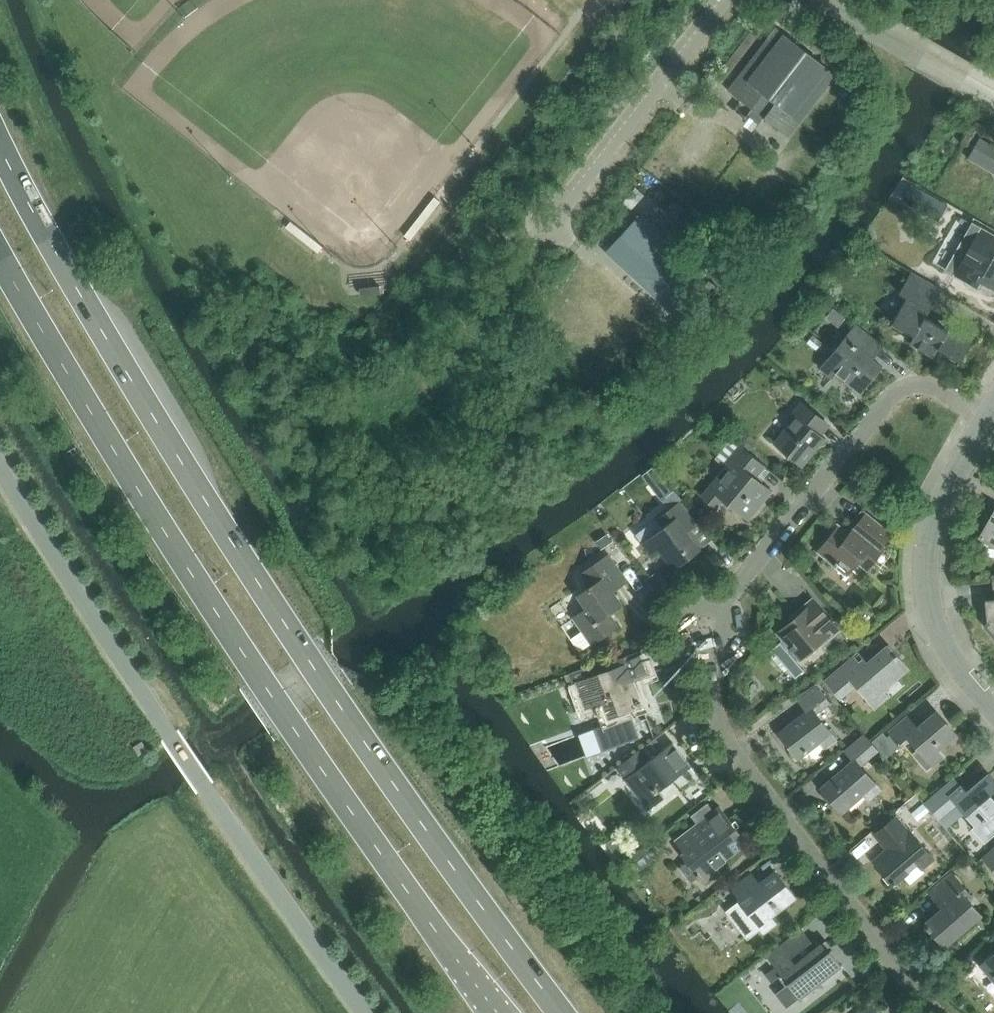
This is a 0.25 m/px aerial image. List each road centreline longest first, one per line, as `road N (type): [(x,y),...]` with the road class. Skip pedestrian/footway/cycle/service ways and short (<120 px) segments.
road 1 (trunk): [(561,1012),(257,580),(92,314),(0,145)]
road 2 (trunk): [(0,253),(232,635),(499,1012)]
road 3 (residential): [(936,1012),(742,766),(714,707),(711,660),(743,579),(904,387),(933,385),(989,416)]
road 4 (unclassified): [(363,1012),(173,741)]
road 5 (unclassified): [(0,461),(173,741)]
road 6 (residential): [(993,699),(943,633),(932,583),(936,521),(989,416)]
road 7 (unclassified): [(547,213),(572,198),(725,0)]
road 8 (unclassified): [(825,0),(993,98)]

